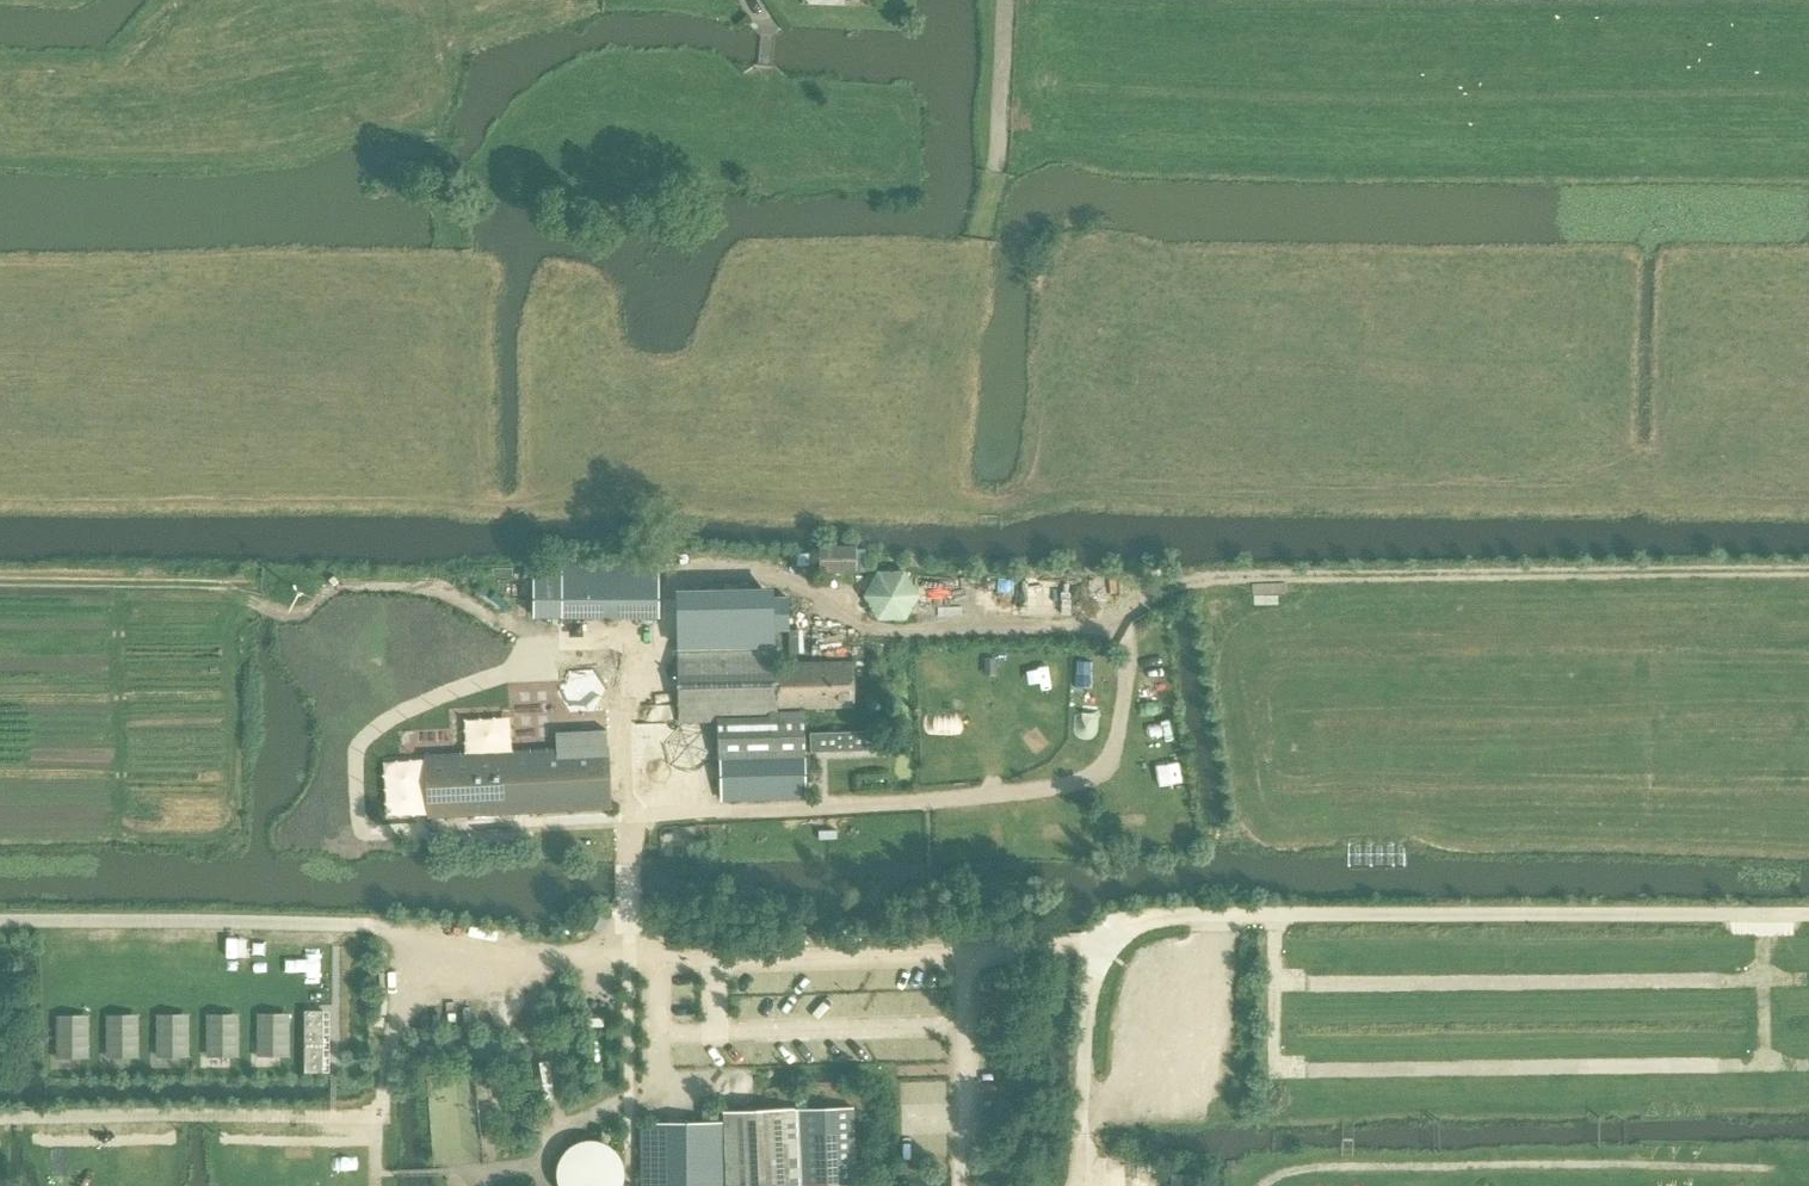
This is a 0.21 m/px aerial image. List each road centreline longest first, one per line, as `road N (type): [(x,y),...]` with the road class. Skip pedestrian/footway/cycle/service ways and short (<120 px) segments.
road 1 (track): [(1808,574),(1181,585),(1123,614),(1129,654),(1116,752),(1082,782),(805,809),(632,811)]
road 2 (track): [(535,641),(631,644),(635,1110),(562,1123),(540,1172)]
road 3 (track): [(535,641),(433,584),(339,587),(302,613),(254,604),(244,584),(0,581)]
road 4 (track): [(422,955),(400,928),(0,919)]
road 5 (track): [(380,1118),(0,1122)]
road 6 (track): [(740,952),(422,955)]
road 7 (track): [(422,955),(380,1118)]

